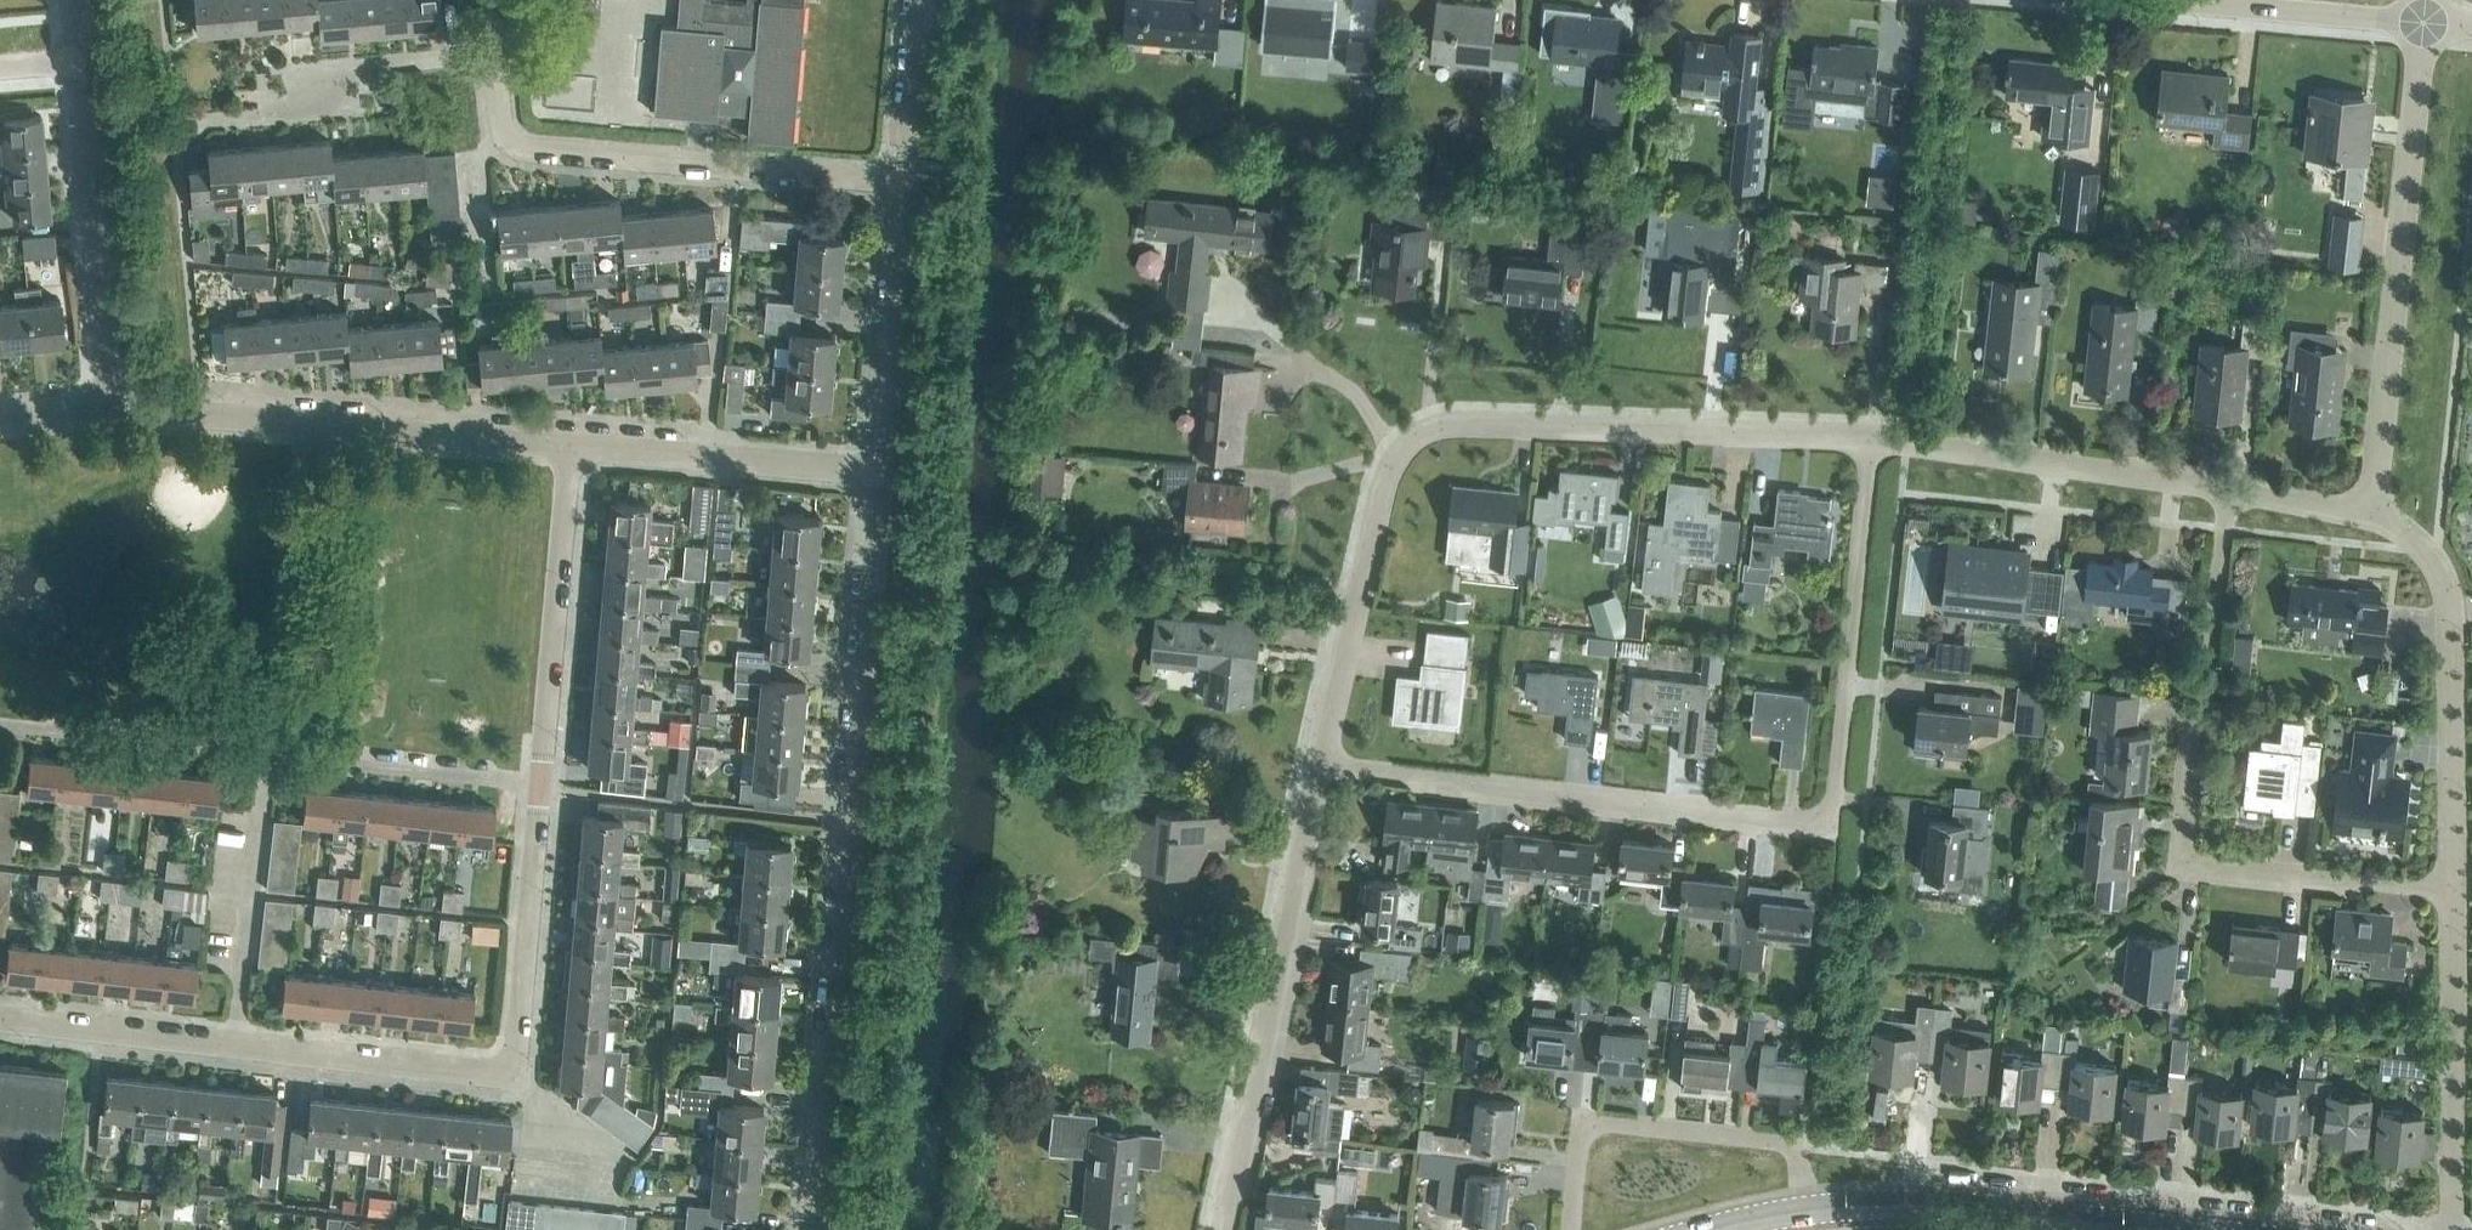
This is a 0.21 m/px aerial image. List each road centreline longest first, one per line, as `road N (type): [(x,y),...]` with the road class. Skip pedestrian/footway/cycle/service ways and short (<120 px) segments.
road 1 (residential): [(1319,765),(1832,829),(1875,438)]
road 2 (residential): [(1319,765),(1393,463),(1448,426),(1875,438)]
road 3 (residential): [(818,1229),(883,471)]
road 4 (residential): [(2451,880),(2183,850),(2229,471)]
road 5 (residential): [(907,182),(526,150),(505,137),(499,119),(493,55)]
road 6 (residential): [(1228,1229),(1319,765)]
road 7 (residential): [(573,439),(109,409)]
road 8 (residential): [(2375,480),(2425,22)]
road 9 (residential): [(2451,880),(2451,611),(2435,551),(2375,480)]
road 10 (residential): [(1572,1229),(1581,1123),(1794,1145),(1806,1212)]
road 11 (residential): [(1875,438),(2229,471)]
road 12 (residential): [(109,409),(79,58)]
road 13 (residential): [(2448,1229),(2451,880)]
road 14 (residential): [(540,785),(573,439)]
road 15 (residential): [(176,120),(308,108),(370,65),(493,55)]
road 16 (residential): [(883,471),(573,439)]
road 17 (residential): [(235,1050),(267,754)]
road 18 (residential): [(514,1081),(540,785)]
road 19 (tertiary): [(2101,1222),(1939,1204),(1806,1212)]
road 20 (residential): [(883,471),(907,182)]
road 21 (residential): [(514,1081),(235,1050)]
road 22 (residential): [(540,785),(267,754)]
road 23 (residential): [(267,754),(0,725)]
road 24 (residential): [(2425,22),(2173,0)]
road 25 (residential): [(235,1050),(0,1023)]
road 26 (residential): [(907,182),(923,0)]
road 27 (residential): [(608,1194),(514,1081)]
road 28 (residential): [(2229,471),(2375,480)]

